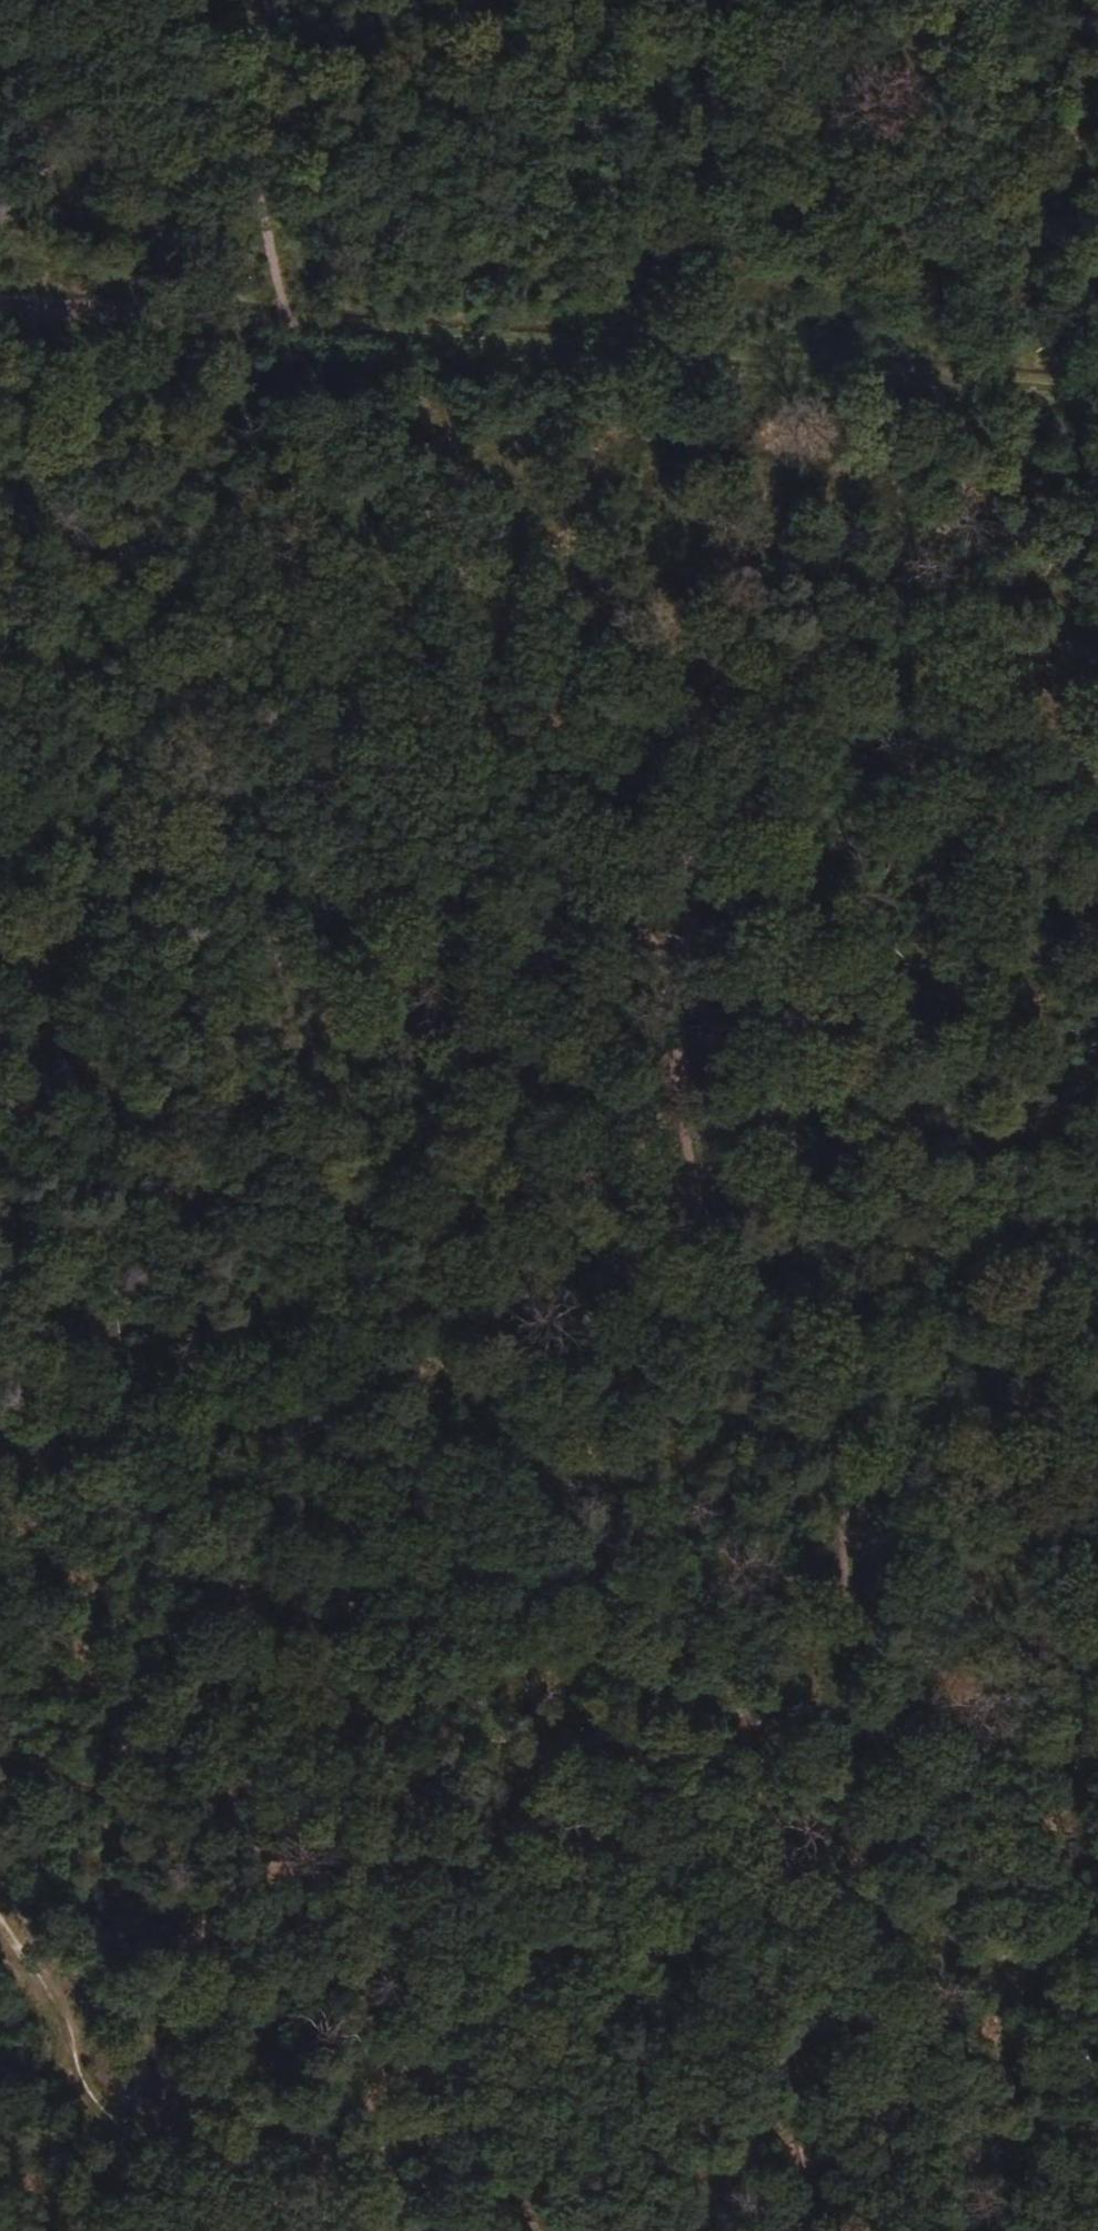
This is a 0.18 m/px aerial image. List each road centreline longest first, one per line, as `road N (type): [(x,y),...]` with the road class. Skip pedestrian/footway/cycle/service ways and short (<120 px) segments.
road 1 (track): [(298,327),(1097,394)]
road 2 (track): [(218,2230),(161,2153),(114,2127),(77,2092),(69,2055),(76,2031),(0,1926)]

